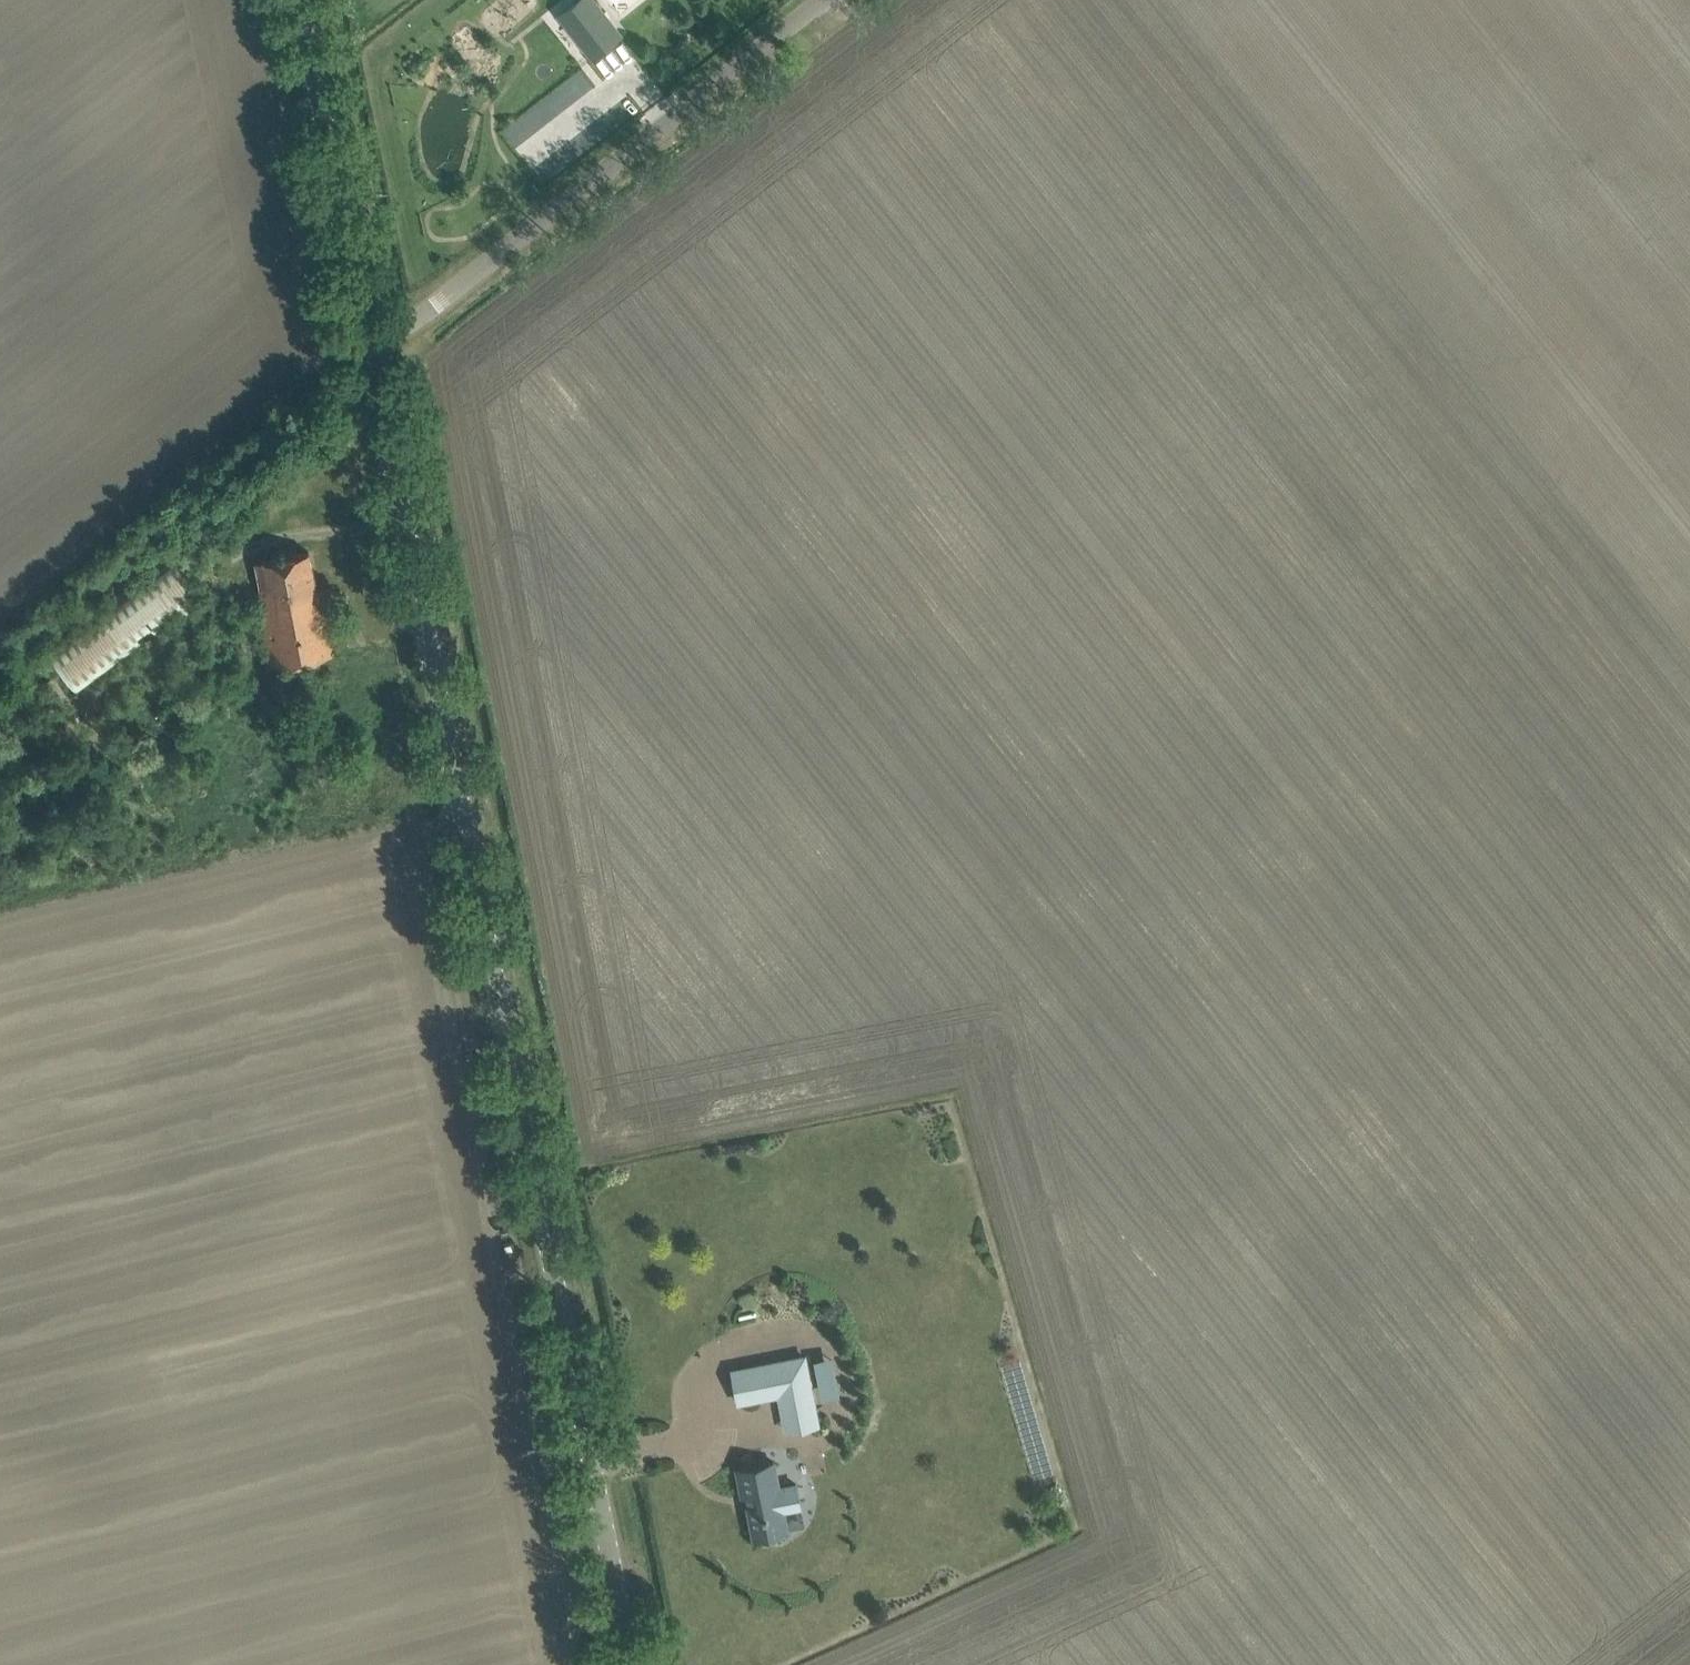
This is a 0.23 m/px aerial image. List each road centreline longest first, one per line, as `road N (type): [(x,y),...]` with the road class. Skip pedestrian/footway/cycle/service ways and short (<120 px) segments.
road 1 (unclassified): [(635,1664),(367,339)]
road 2 (unclassified): [(367,339),(809,0)]
road 3 (unclassified): [(367,339),(301,0)]

